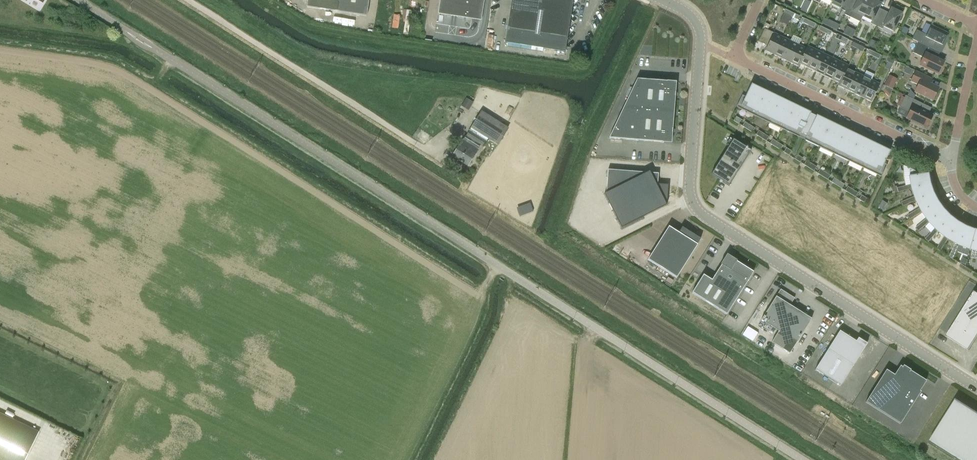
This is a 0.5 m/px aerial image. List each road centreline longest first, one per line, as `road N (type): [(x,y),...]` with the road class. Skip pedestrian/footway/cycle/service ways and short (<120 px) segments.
road 1 (unclassified): [(802,459),(76,0)]
road 2 (unclassified): [(661,0),(687,13),(700,33),(689,189),(697,212),(976,390)]
road 3 (residential): [(951,162),(745,64),(736,56),(761,0)]

